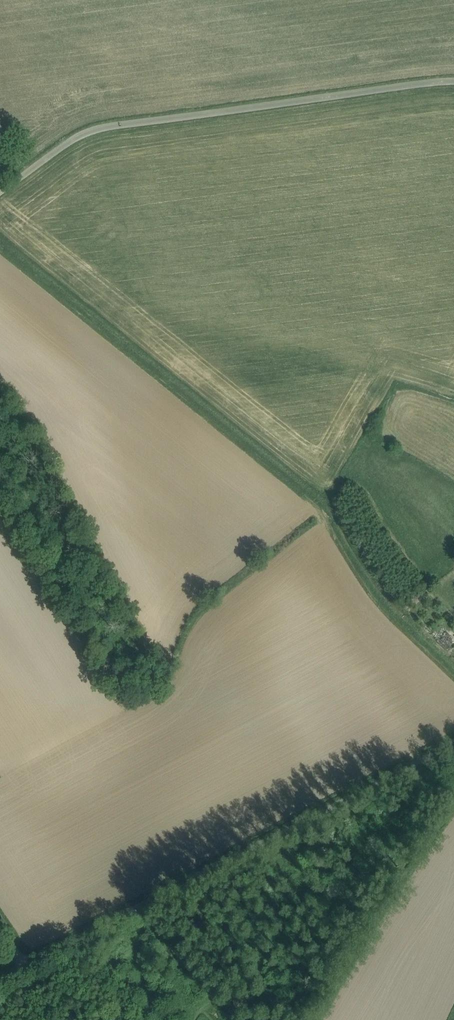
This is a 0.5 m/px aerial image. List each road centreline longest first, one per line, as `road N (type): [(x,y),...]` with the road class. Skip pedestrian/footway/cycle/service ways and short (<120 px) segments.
road 1 (track): [(16,969),(453,744)]
road 2 (track): [(0,198),(90,129),(453,80)]

